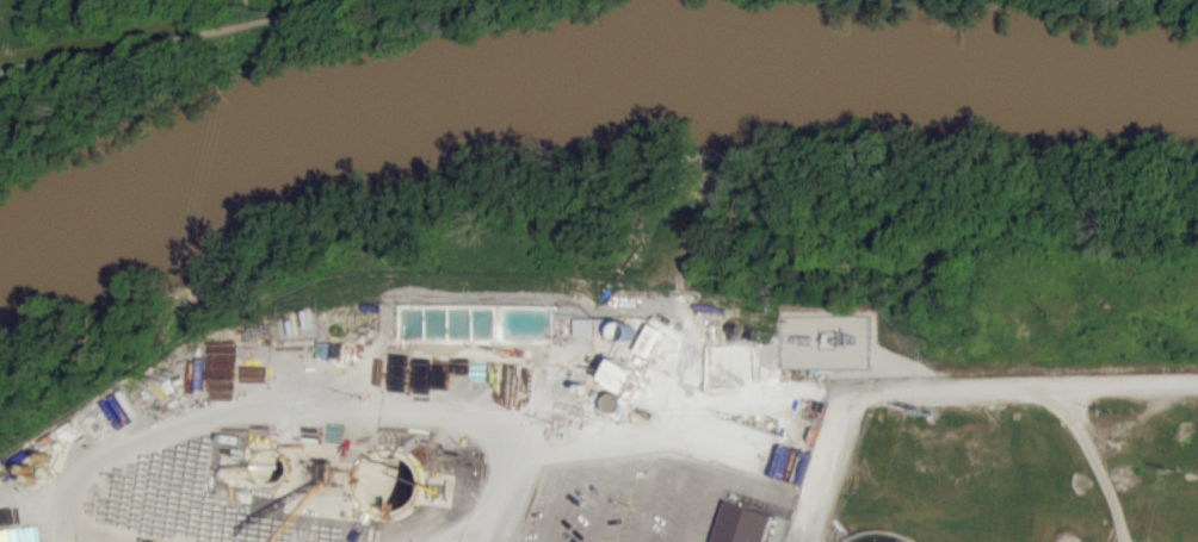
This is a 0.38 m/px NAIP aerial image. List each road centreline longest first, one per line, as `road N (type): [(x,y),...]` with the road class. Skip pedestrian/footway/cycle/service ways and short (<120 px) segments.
road 1 (residential): [(586,330),(475,541)]

